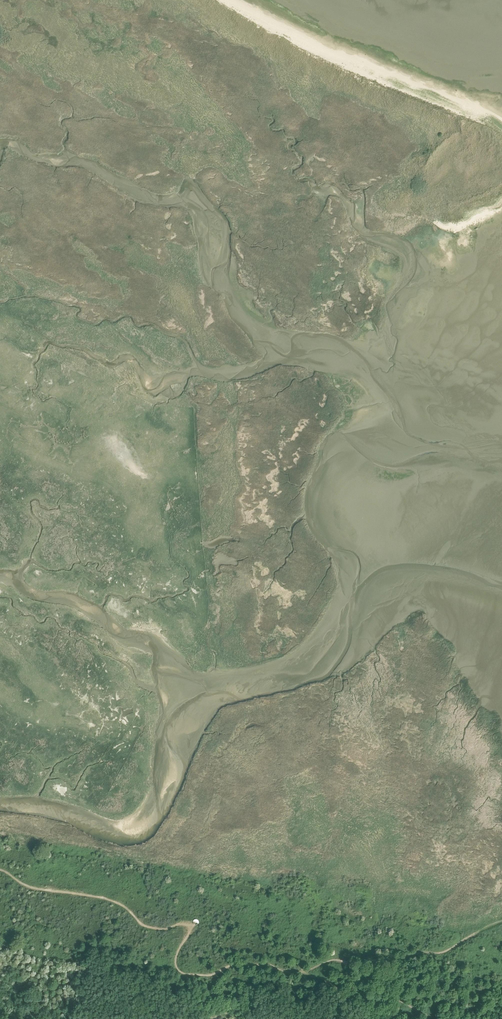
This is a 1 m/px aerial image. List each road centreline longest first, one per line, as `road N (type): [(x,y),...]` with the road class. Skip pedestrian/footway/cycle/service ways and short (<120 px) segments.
road 1 (track): [(296,974),(328,961),(446,953),(501,921)]

